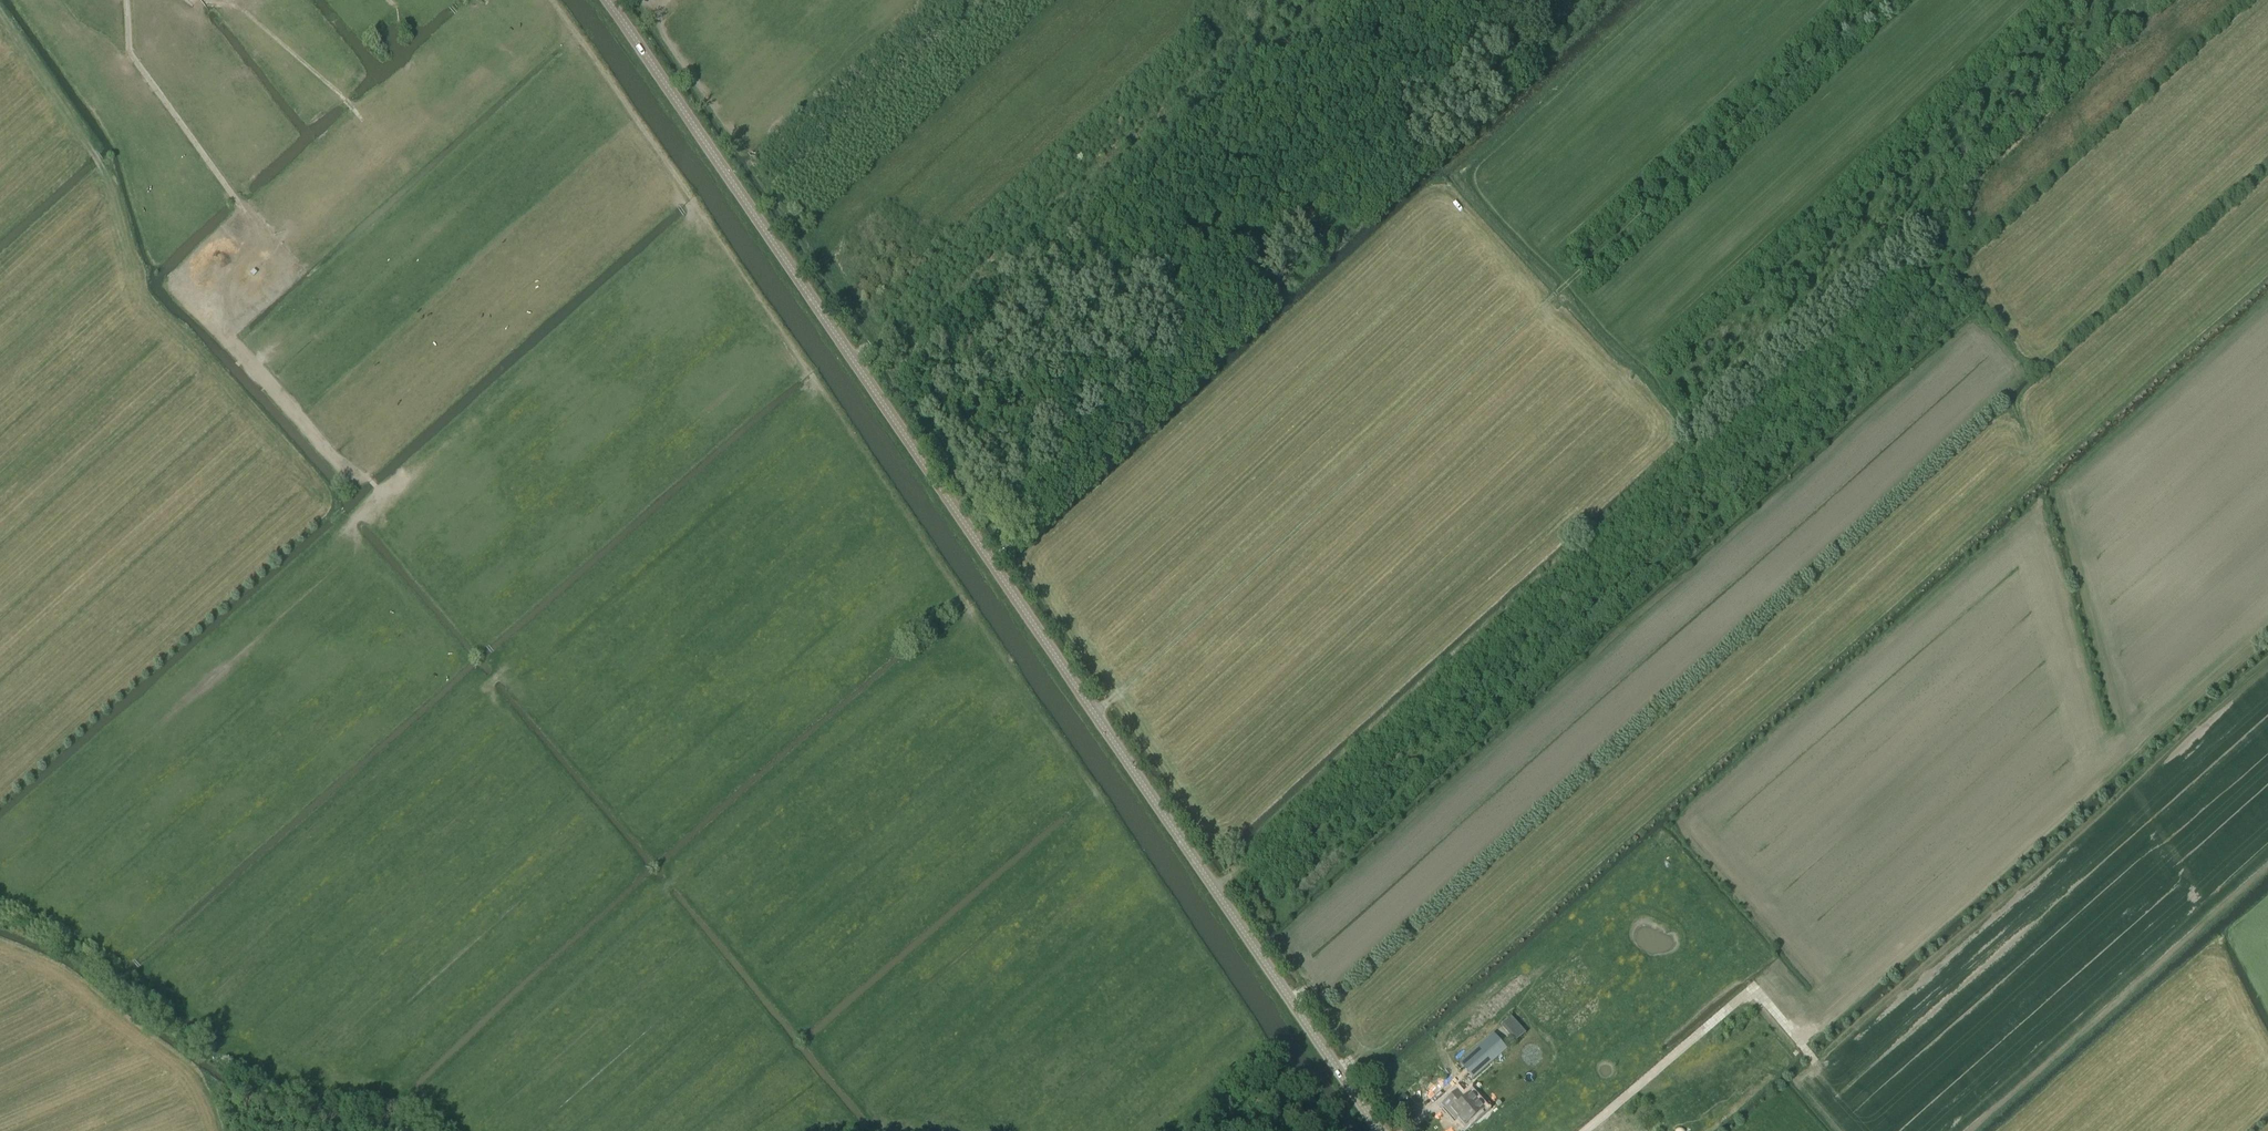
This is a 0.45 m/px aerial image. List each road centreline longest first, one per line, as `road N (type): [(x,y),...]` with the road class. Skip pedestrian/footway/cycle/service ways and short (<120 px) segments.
road 1 (tertiary): [(1379,1130),(608,0)]
road 2 (track): [(1876,0),(1093,712)]
road 3 (track): [(817,389),(699,205),(547,0)]
road 4 (track): [(1585,1130),(1749,989),(1814,1061)]
road 5 (track): [(117,207),(84,140),(0,11)]
road 6 (track): [(851,358),(873,336),(838,290),(826,246)]

